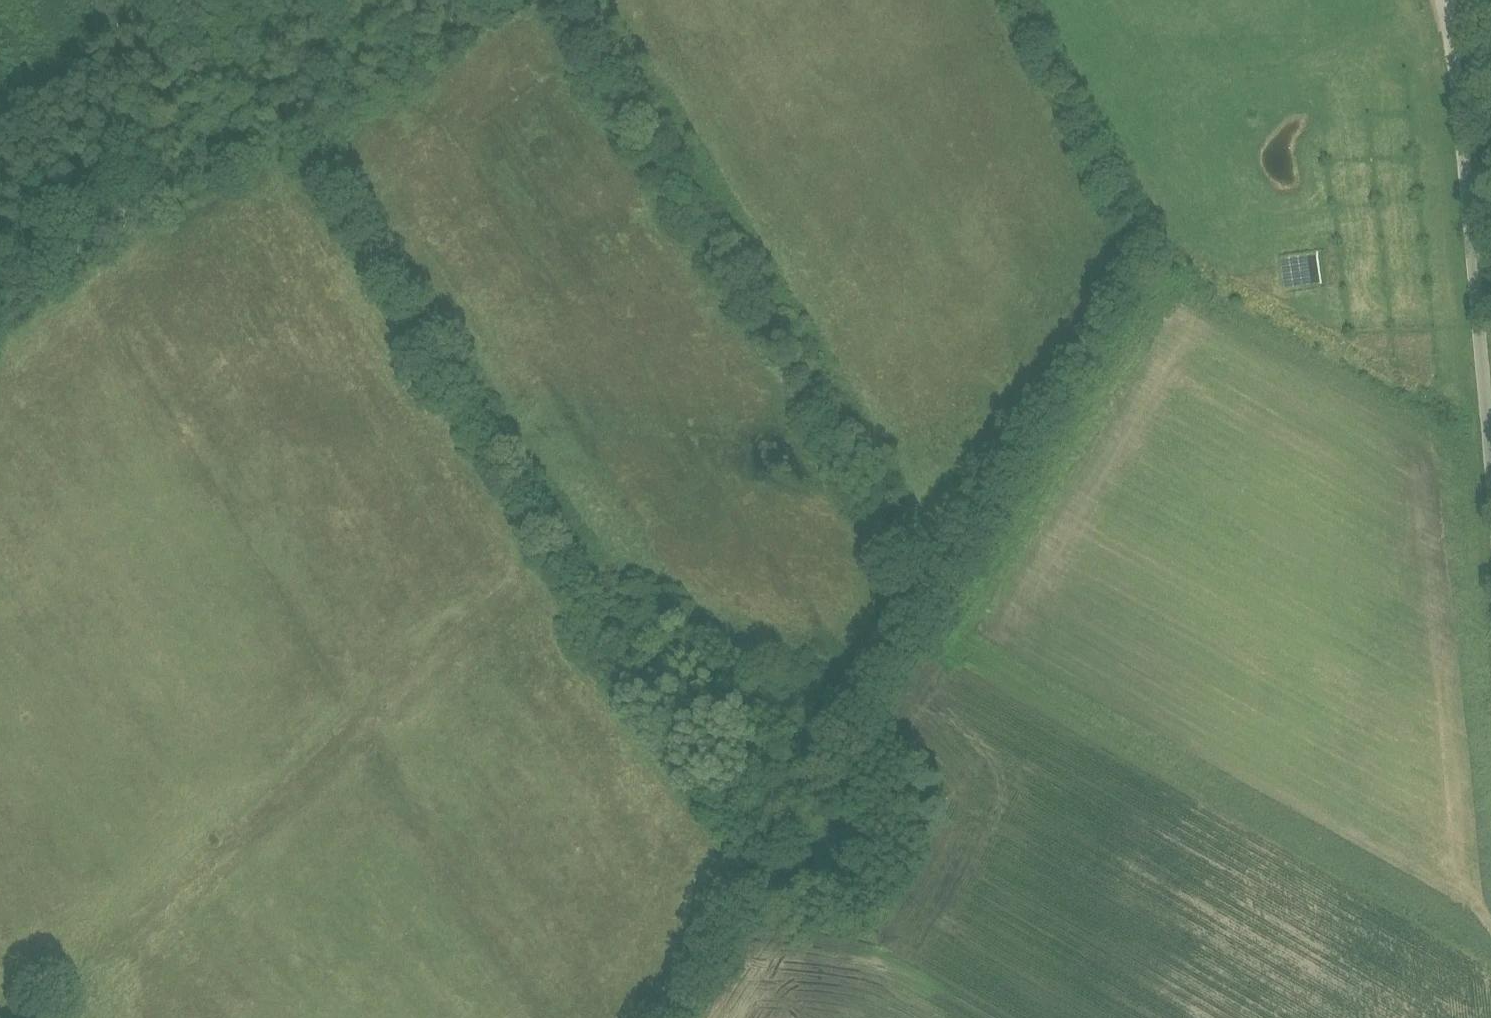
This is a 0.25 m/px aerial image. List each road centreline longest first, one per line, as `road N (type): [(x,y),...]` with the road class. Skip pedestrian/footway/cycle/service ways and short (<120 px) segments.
road 1 (unclassified): [(1490,479),(1452,18)]

